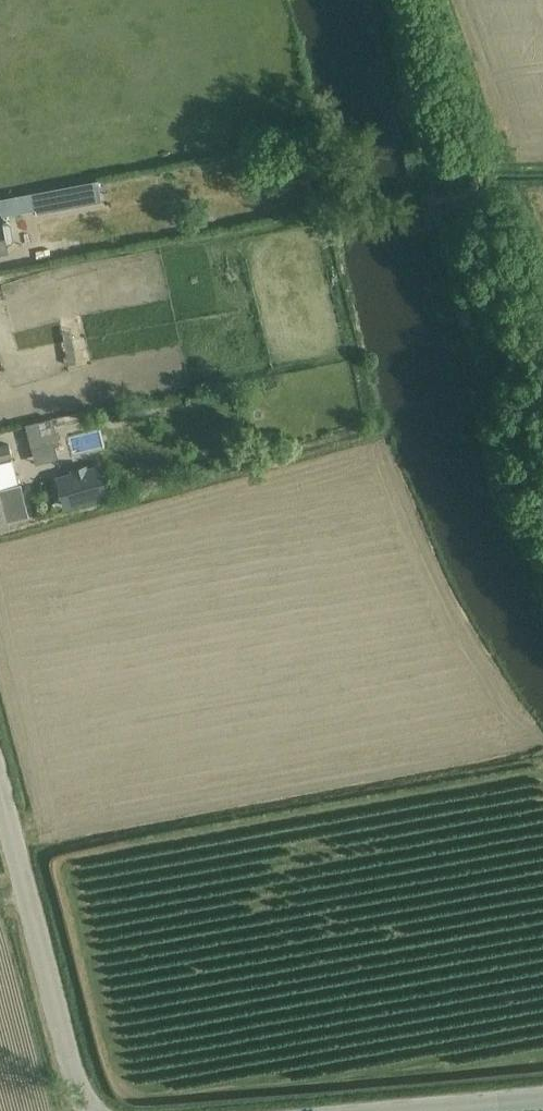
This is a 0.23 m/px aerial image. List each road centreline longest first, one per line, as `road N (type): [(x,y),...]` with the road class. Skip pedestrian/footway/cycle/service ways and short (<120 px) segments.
road 1 (tertiary): [(90,1110),(0,819)]
road 2 (tertiary): [(422,1110),(542,1099)]

